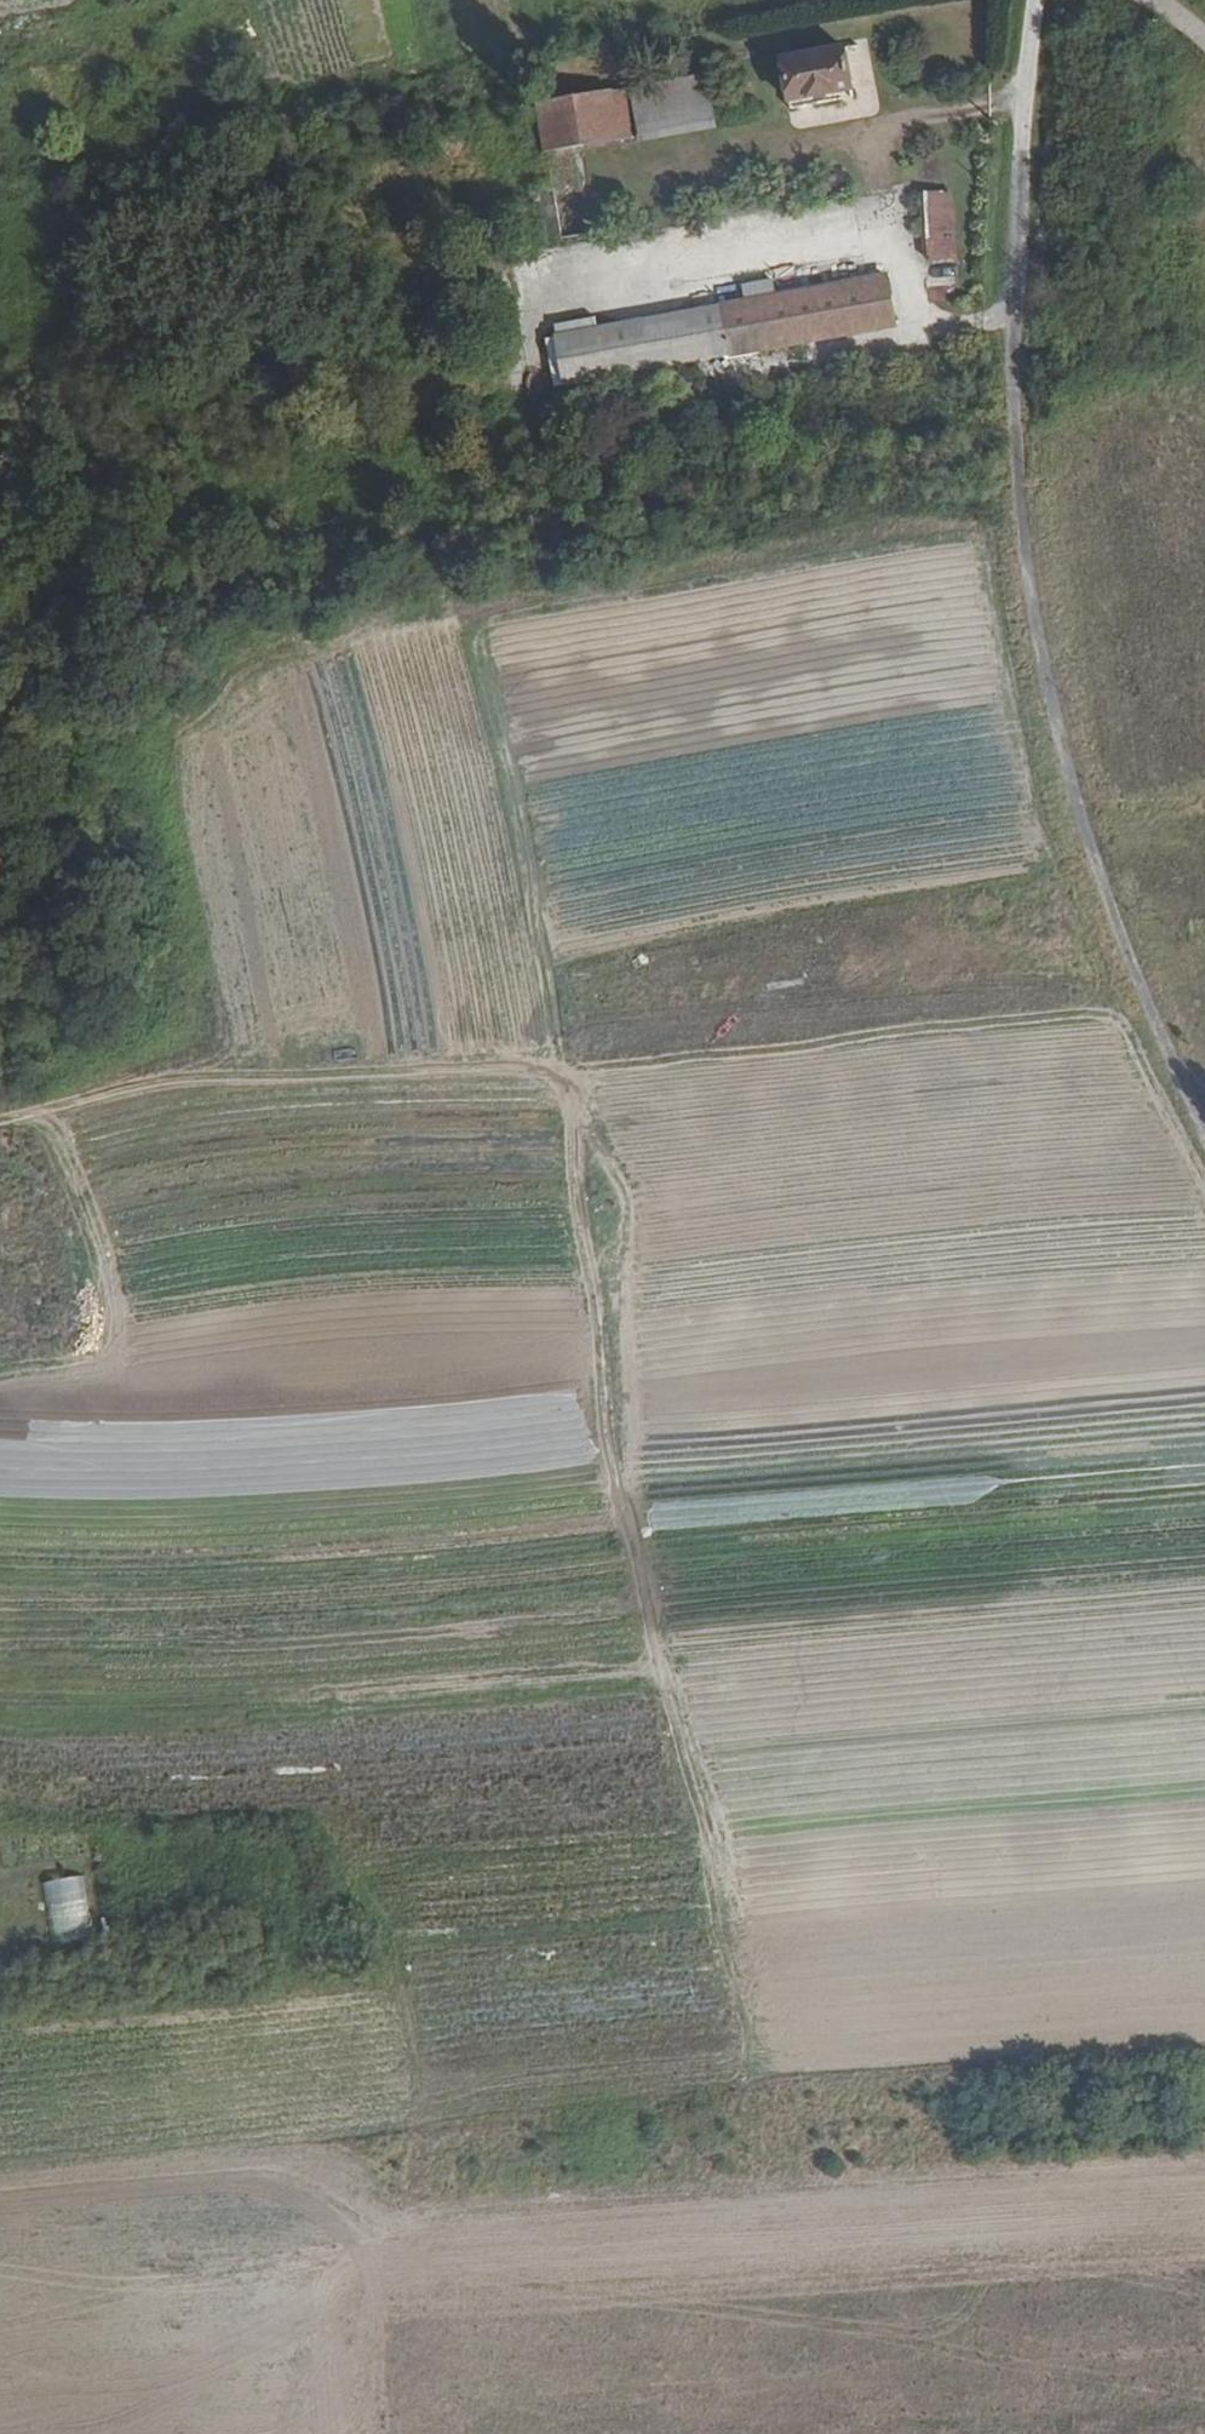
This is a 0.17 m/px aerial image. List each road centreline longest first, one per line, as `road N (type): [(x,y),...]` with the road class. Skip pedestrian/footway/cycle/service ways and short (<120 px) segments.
road 1 (unclassified): [(1204,1127),(1102,880),(1039,652),(1022,520),(1013,341),(1039,0)]
road 2 (track): [(0,44),(231,0)]

